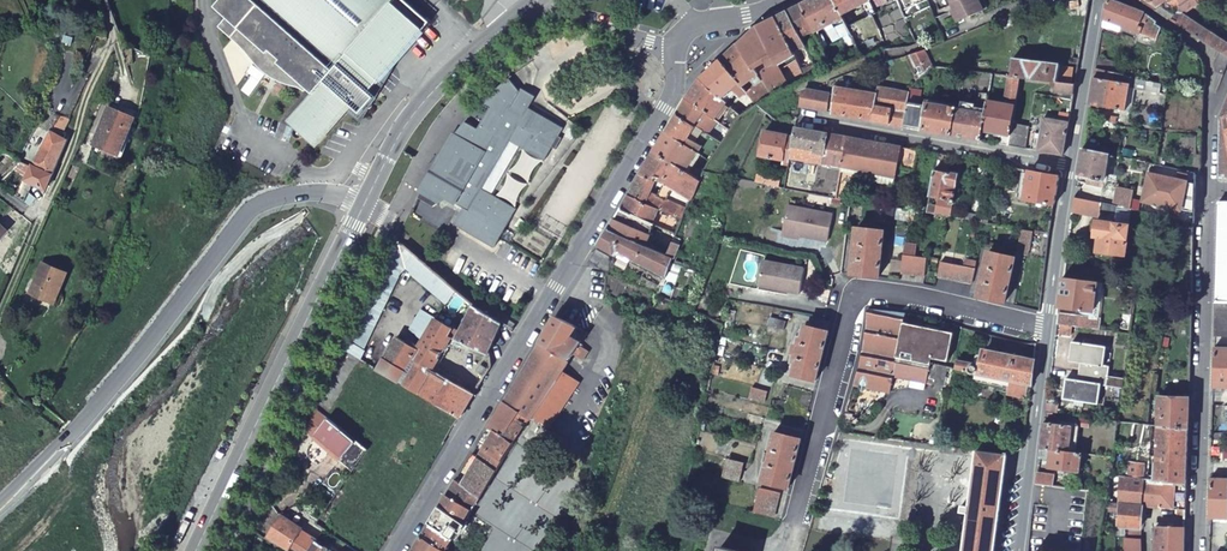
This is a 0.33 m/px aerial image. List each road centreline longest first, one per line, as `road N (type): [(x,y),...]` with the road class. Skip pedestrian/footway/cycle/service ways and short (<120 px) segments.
road 1 (residential): [(675,48),(671,98),(396,550)]
road 2 (unclassified): [(0,500),(100,401),(254,207),(311,191),(364,206)]
road 3 (residential): [(1047,330),(921,298),(854,296),(788,550)]
road 4 (residential): [(228,550),(386,228),(384,216),(364,206)]
road 5 (primary): [(194,550),(364,206)]
road 6 (residential): [(1070,166),(799,117)]
road 7 (primary): [(364,206),(413,115),(523,7)]
road 8 (residential): [(1014,550),(1047,330)]
road 9 (residential): [(1070,166),(1098,0)]
road 10 (residential): [(1047,330),(1070,166)]
road 11 (residential): [(523,7),(675,48)]
road 12 (residential): [(1208,190),(1203,341)]

